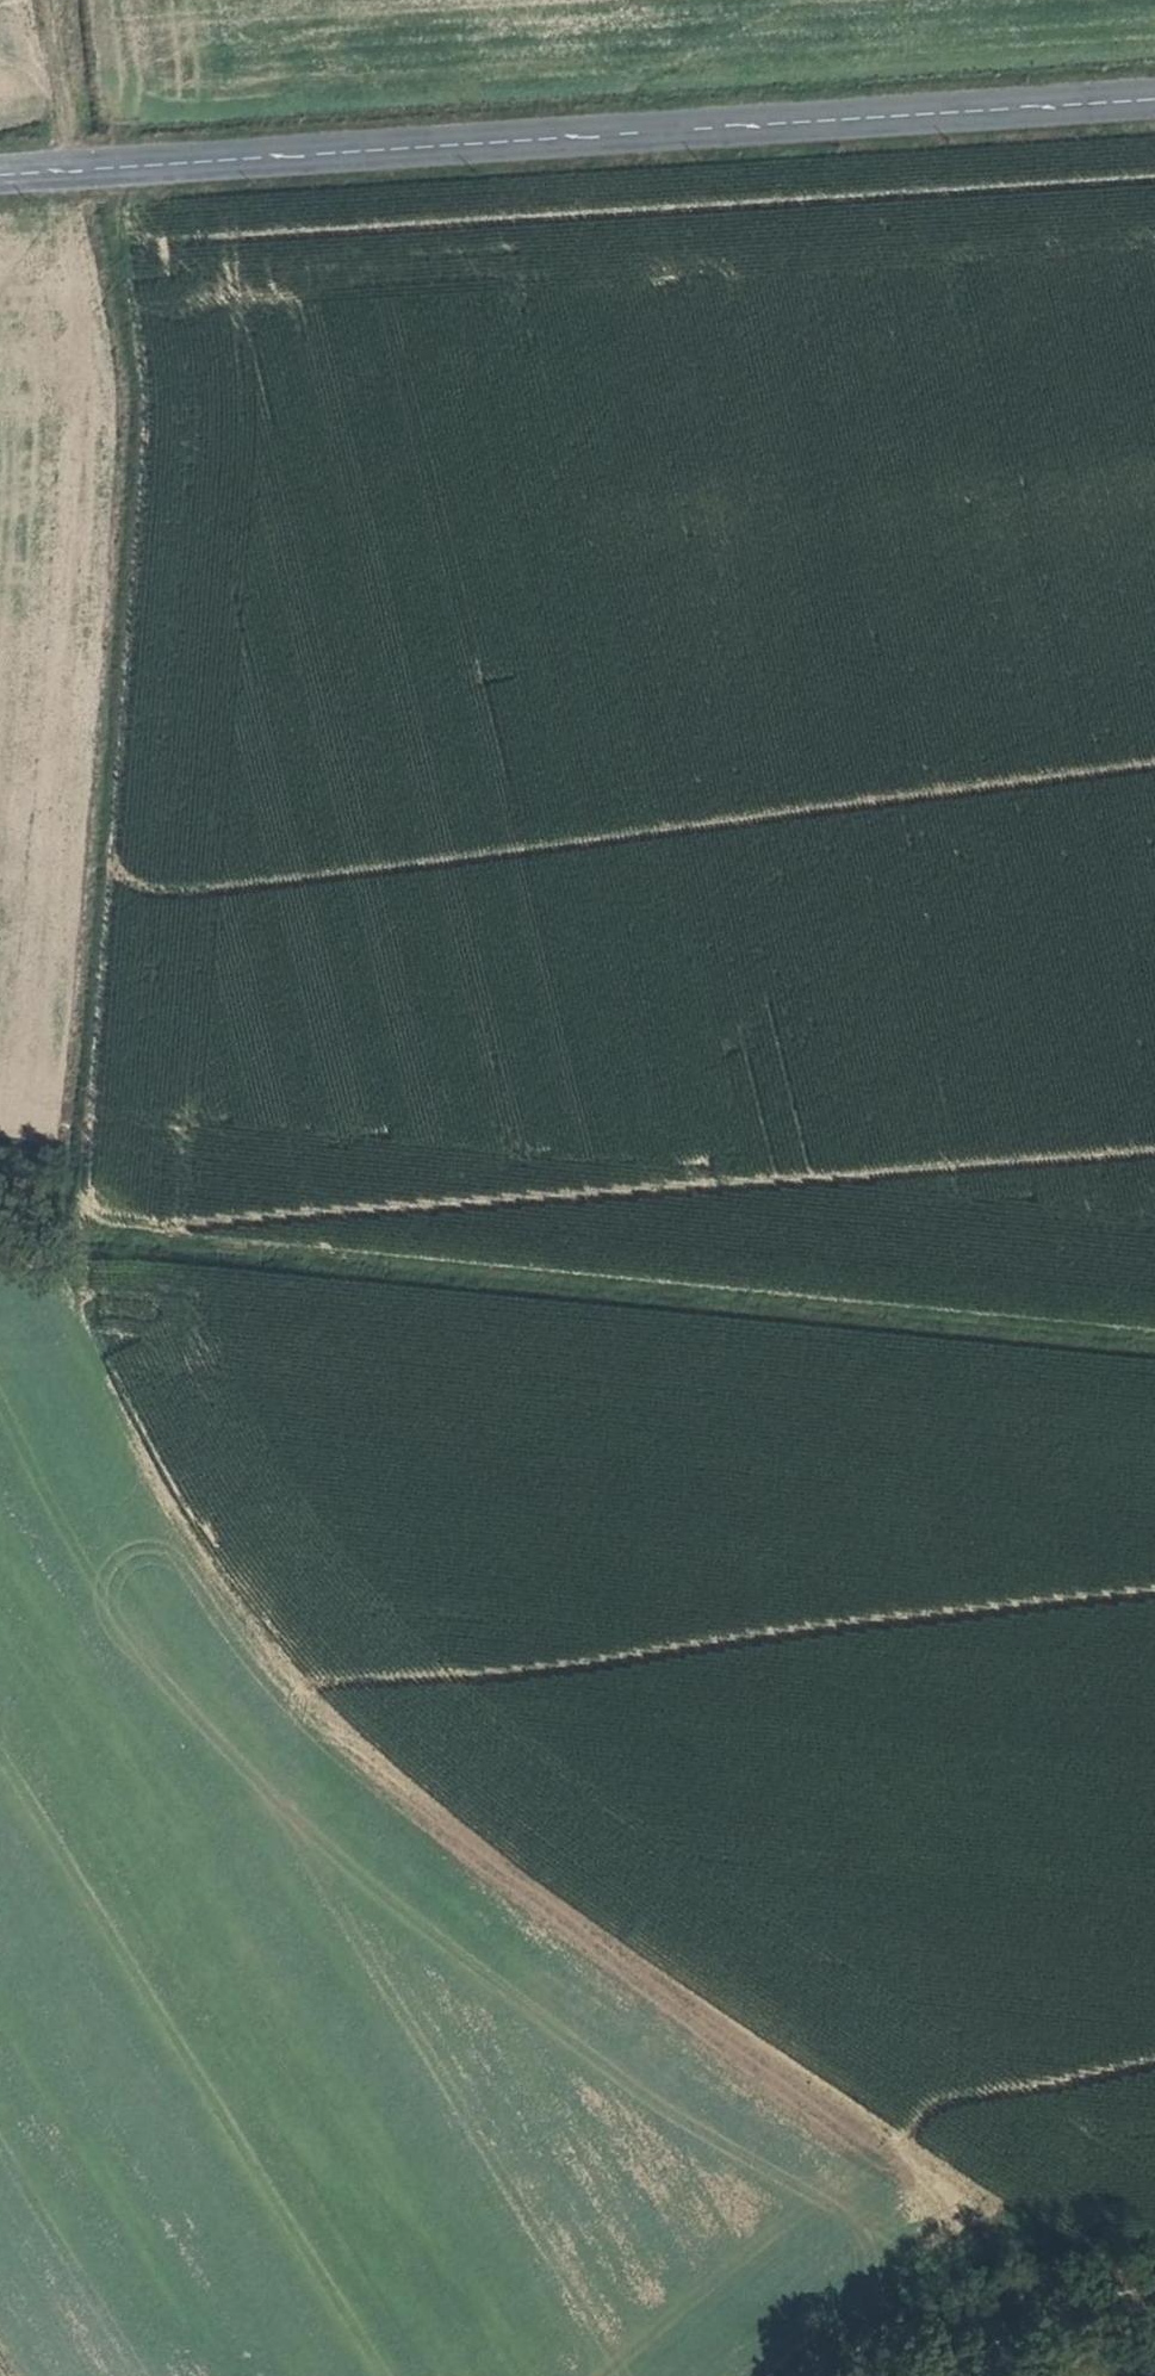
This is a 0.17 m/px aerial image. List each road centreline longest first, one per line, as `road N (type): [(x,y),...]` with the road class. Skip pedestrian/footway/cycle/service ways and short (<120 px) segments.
road 1 (secondary): [(0,179),(1154,105)]
road 2 (track): [(798,2375),(1010,2211)]

